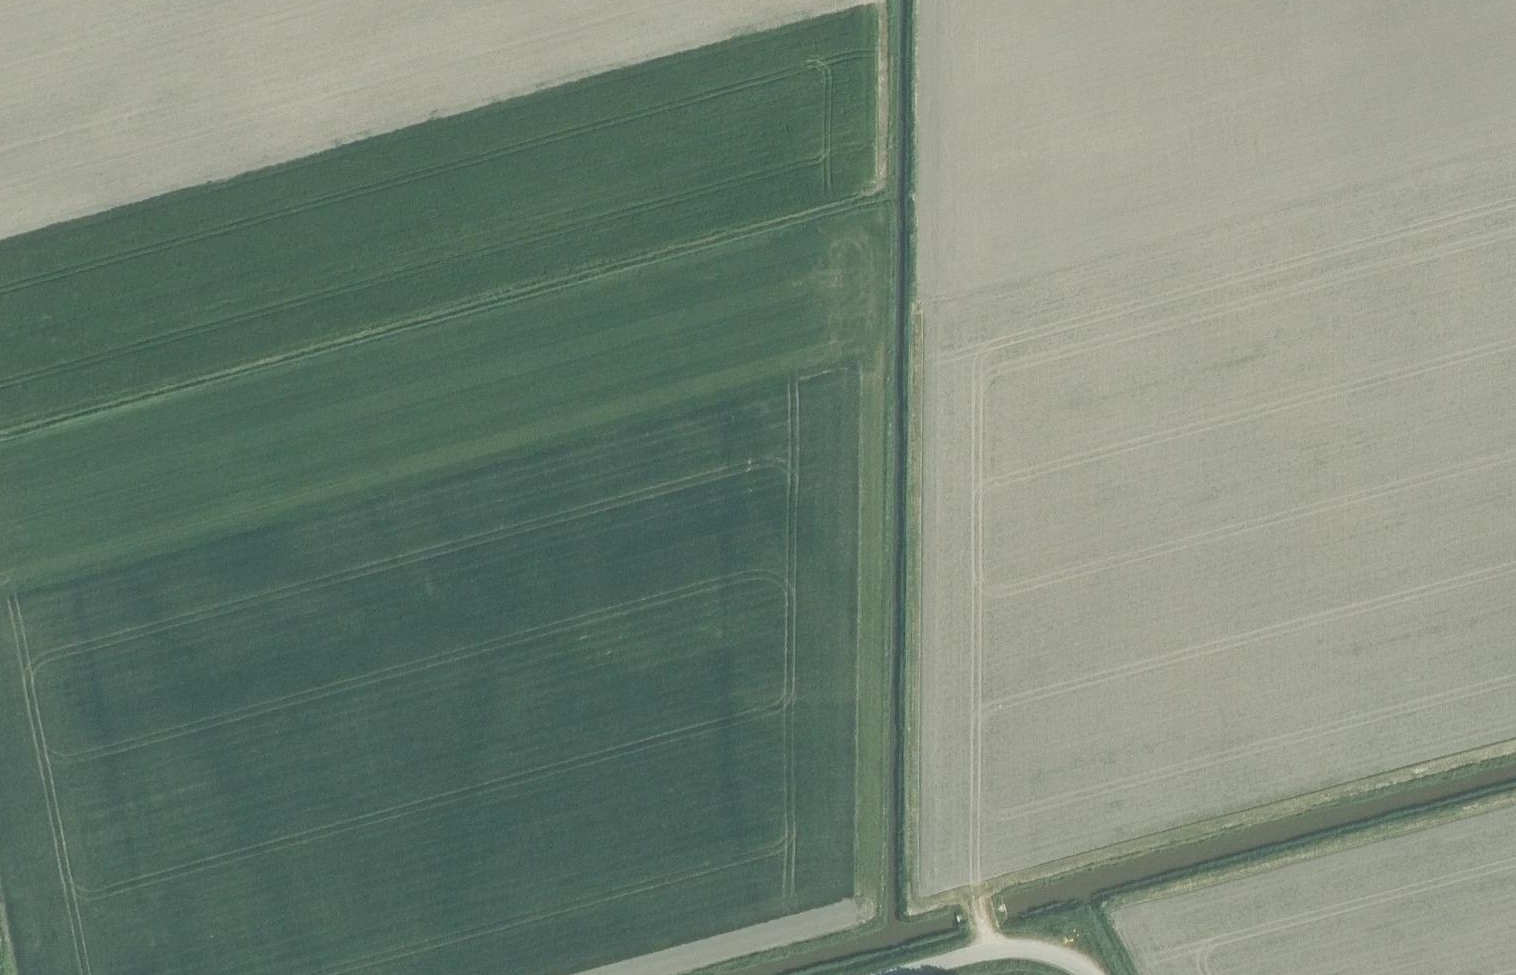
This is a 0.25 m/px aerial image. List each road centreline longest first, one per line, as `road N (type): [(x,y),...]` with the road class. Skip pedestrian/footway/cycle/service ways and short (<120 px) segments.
road 1 (unclassified): [(889,974),(997,950),(1035,950),(1090,974)]

